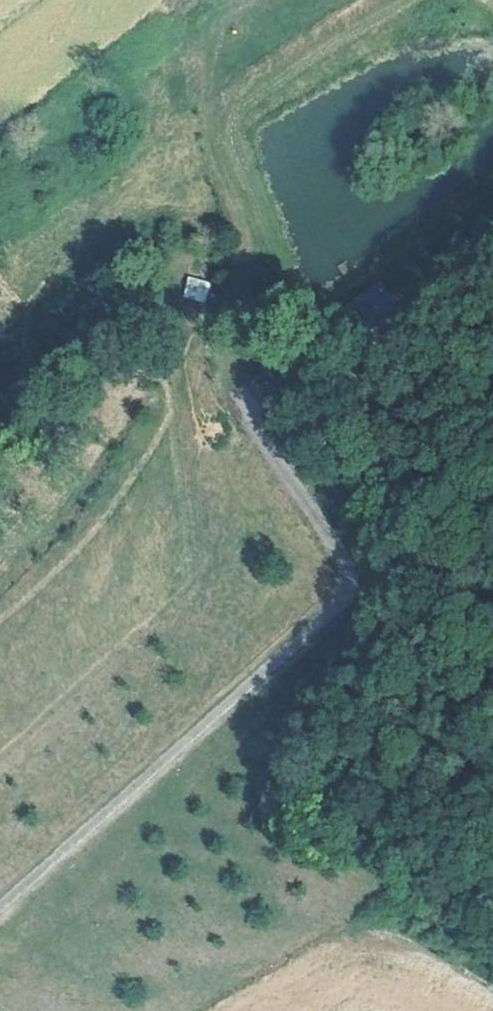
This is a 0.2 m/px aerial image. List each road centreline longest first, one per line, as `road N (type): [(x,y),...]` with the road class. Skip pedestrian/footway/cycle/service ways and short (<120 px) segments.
road 1 (track): [(0,176),(269,0)]

